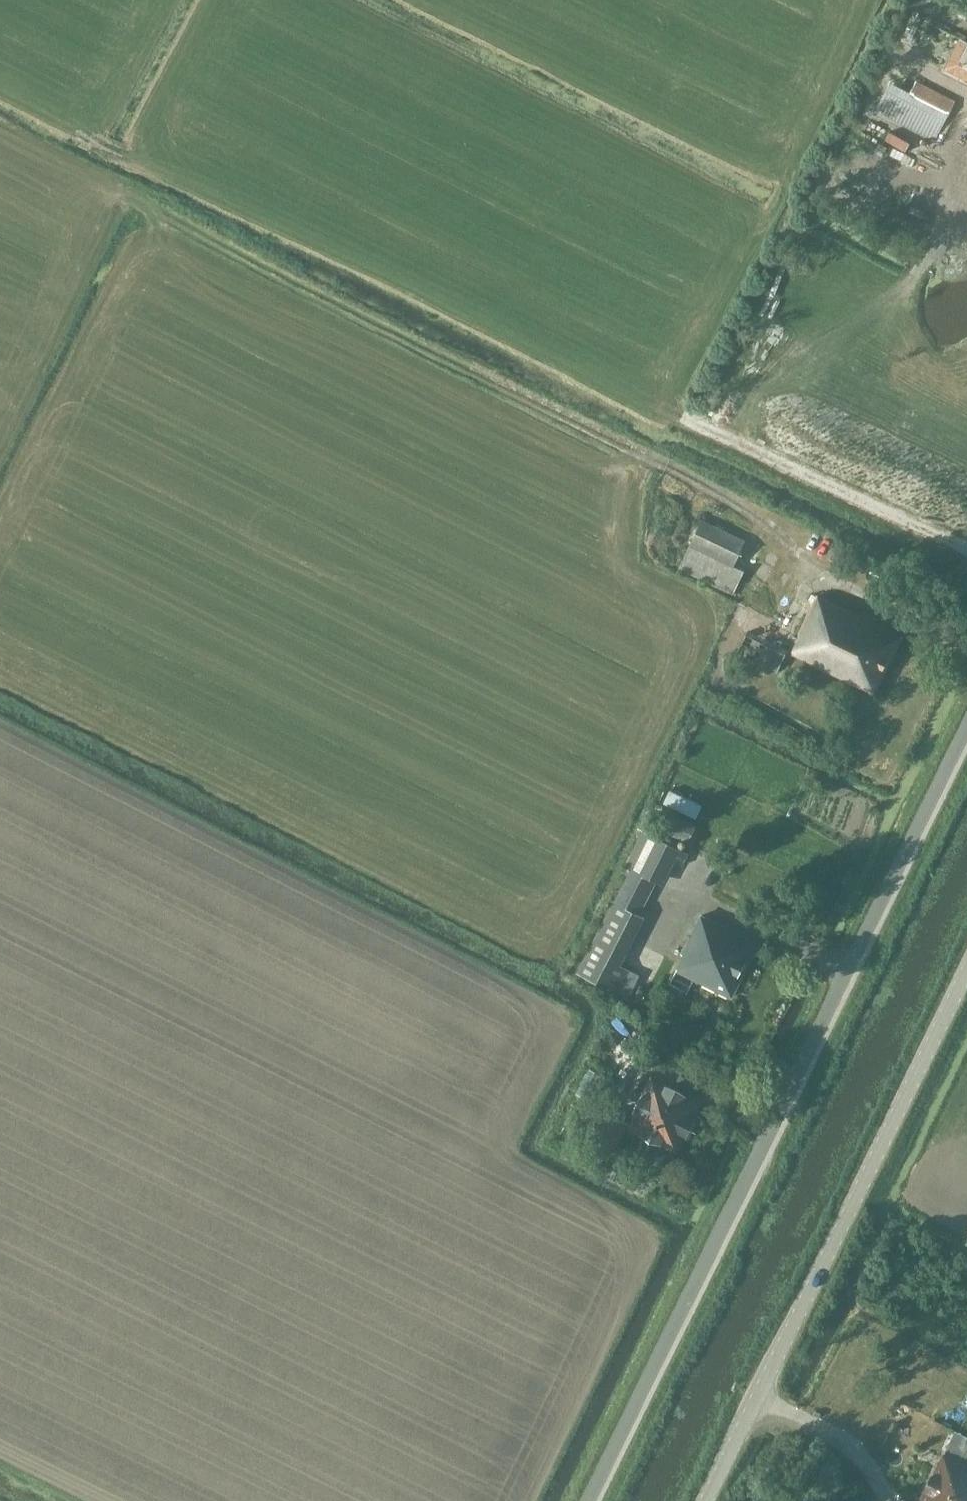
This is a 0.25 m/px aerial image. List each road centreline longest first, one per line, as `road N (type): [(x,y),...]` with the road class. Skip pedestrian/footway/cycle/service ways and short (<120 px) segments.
road 1 (track): [(105,190),(775,527),(898,614),(966,650)]
road 2 (unclassified): [(590,1500),(966,736)]
road 3 (tertiary): [(706,1500),(966,973)]

